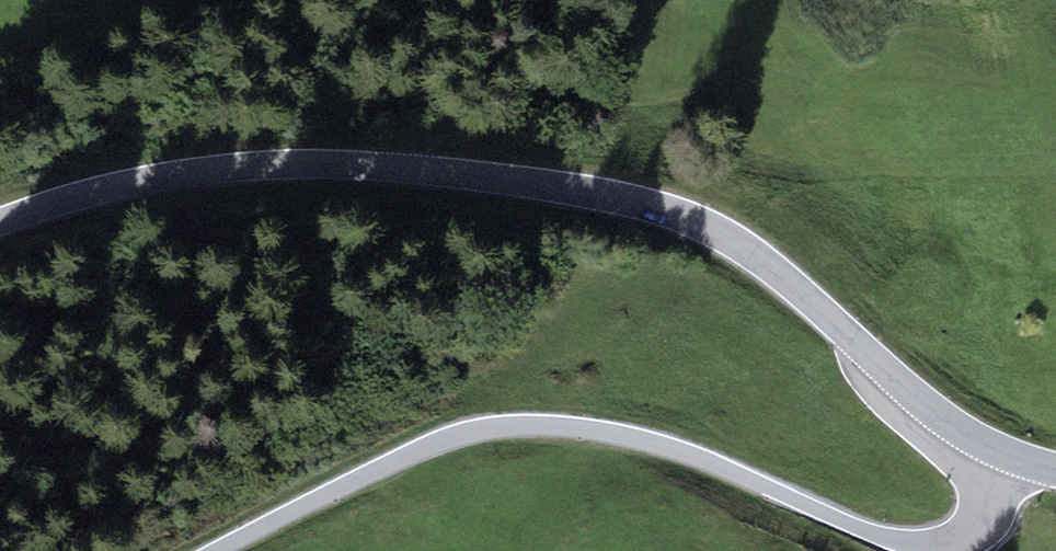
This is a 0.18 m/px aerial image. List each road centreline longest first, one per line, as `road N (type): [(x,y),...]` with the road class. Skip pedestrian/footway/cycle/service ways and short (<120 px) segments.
road 1 (tertiary): [(1014,459),(910,392),(750,251),(663,210),(501,179),(310,165),(177,175),(0,223)]
road 2 (unclassified): [(225,550),(426,448),(504,427),(645,441),(906,543),(935,543),(977,525),(1014,459)]

